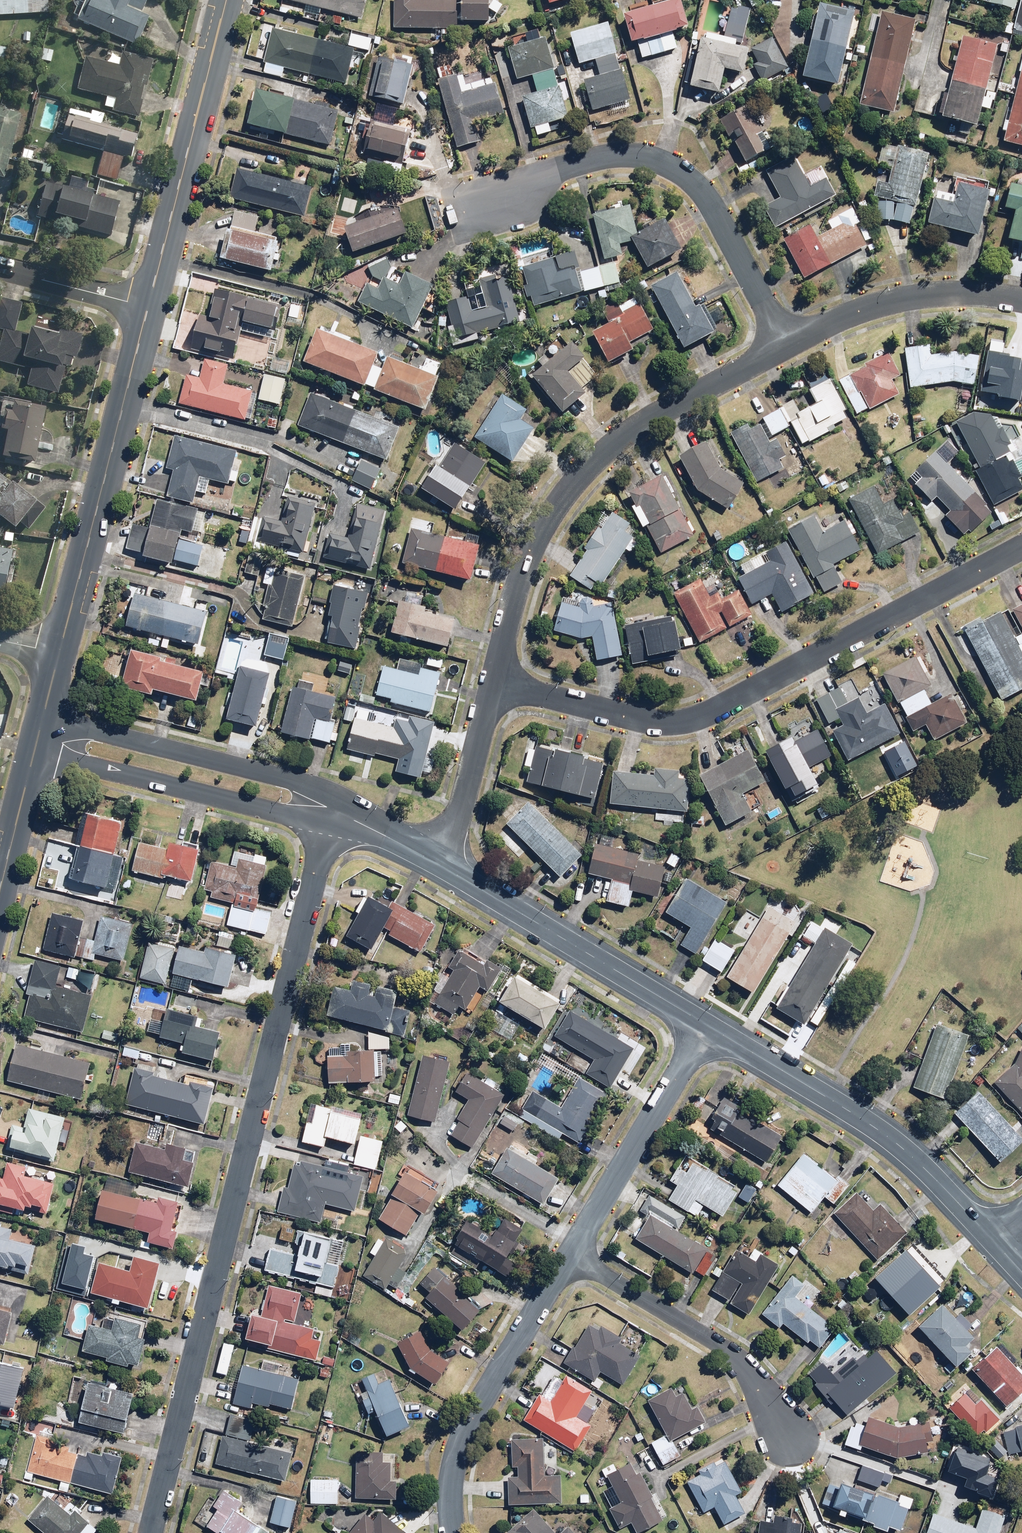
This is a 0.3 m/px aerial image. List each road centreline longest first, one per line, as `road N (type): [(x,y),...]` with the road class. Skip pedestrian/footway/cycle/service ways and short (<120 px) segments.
road 1 (residential): [(149,1532),(331,808)]
road 2 (residential): [(494,685),(631,720),(690,720),(1021,545)]
road 3 (residential): [(494,685),(535,536),(575,477),(640,424),(785,344)]
road 4 (residential): [(785,344),(703,191),(672,168),(620,157),(531,181),(490,207)]
road 5 (residential): [(708,1026),(861,1118),(995,1240)]
road 6 (secondary): [(147,307),(58,654)]
road 7 (secondary): [(225,0),(147,307)]
road 8 (residential): [(454,1532),(450,1484),(460,1448),(571,1252)]
road 9 (residential): [(444,865),(708,1026)]
road 10 (residential): [(331,808),(282,817),(34,753)]
road 11 (residential): [(43,715),(289,779),(331,808)]
road 12 (residential): [(571,1252),(740,1359),(785,1443)]
road 13 (residential): [(571,1252),(708,1026)]
road 14 (residential): [(785,344),(854,312),(907,298),(1021,300)]
road 15 (residential): [(444,865),(494,685)]
road 16 (residential): [(147,307),(0,268)]
road 17 (secondary): [(34,753),(0,890)]
road 18 (residential): [(331,808),(444,865)]

